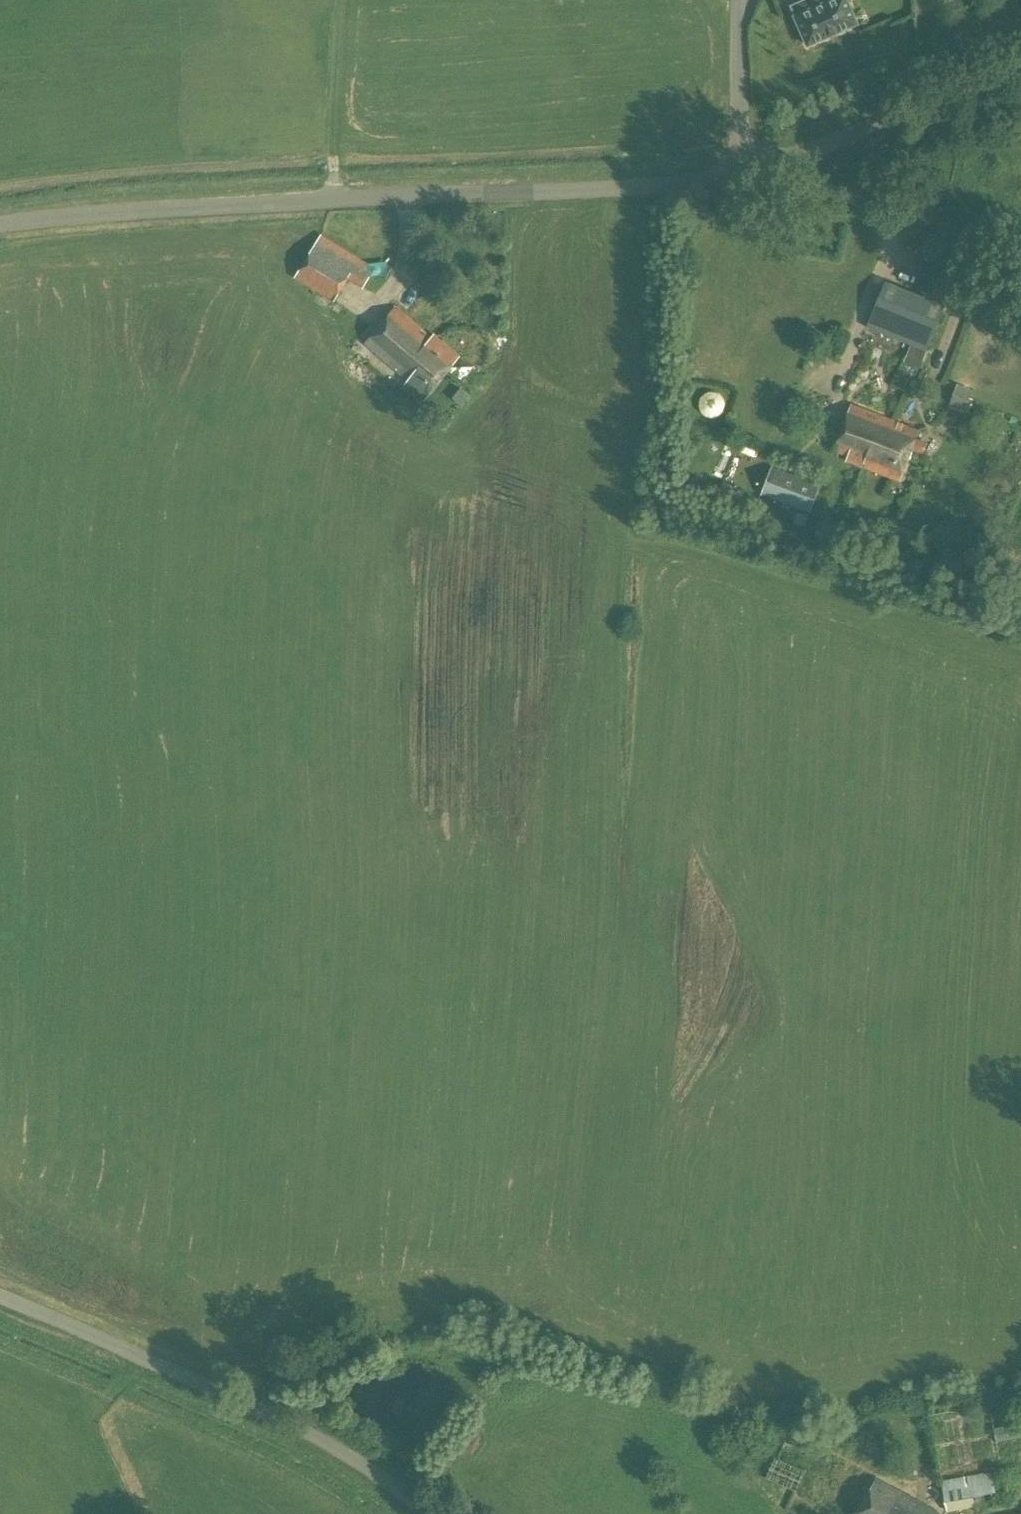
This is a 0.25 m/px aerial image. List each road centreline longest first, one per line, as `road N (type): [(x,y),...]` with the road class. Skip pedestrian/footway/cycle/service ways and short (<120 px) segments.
road 1 (unclassified): [(0,228),(84,215),(676,185),(829,145),(1020,66)]
road 2 (unclassified): [(430,1513),(313,1431),(0,1294)]

